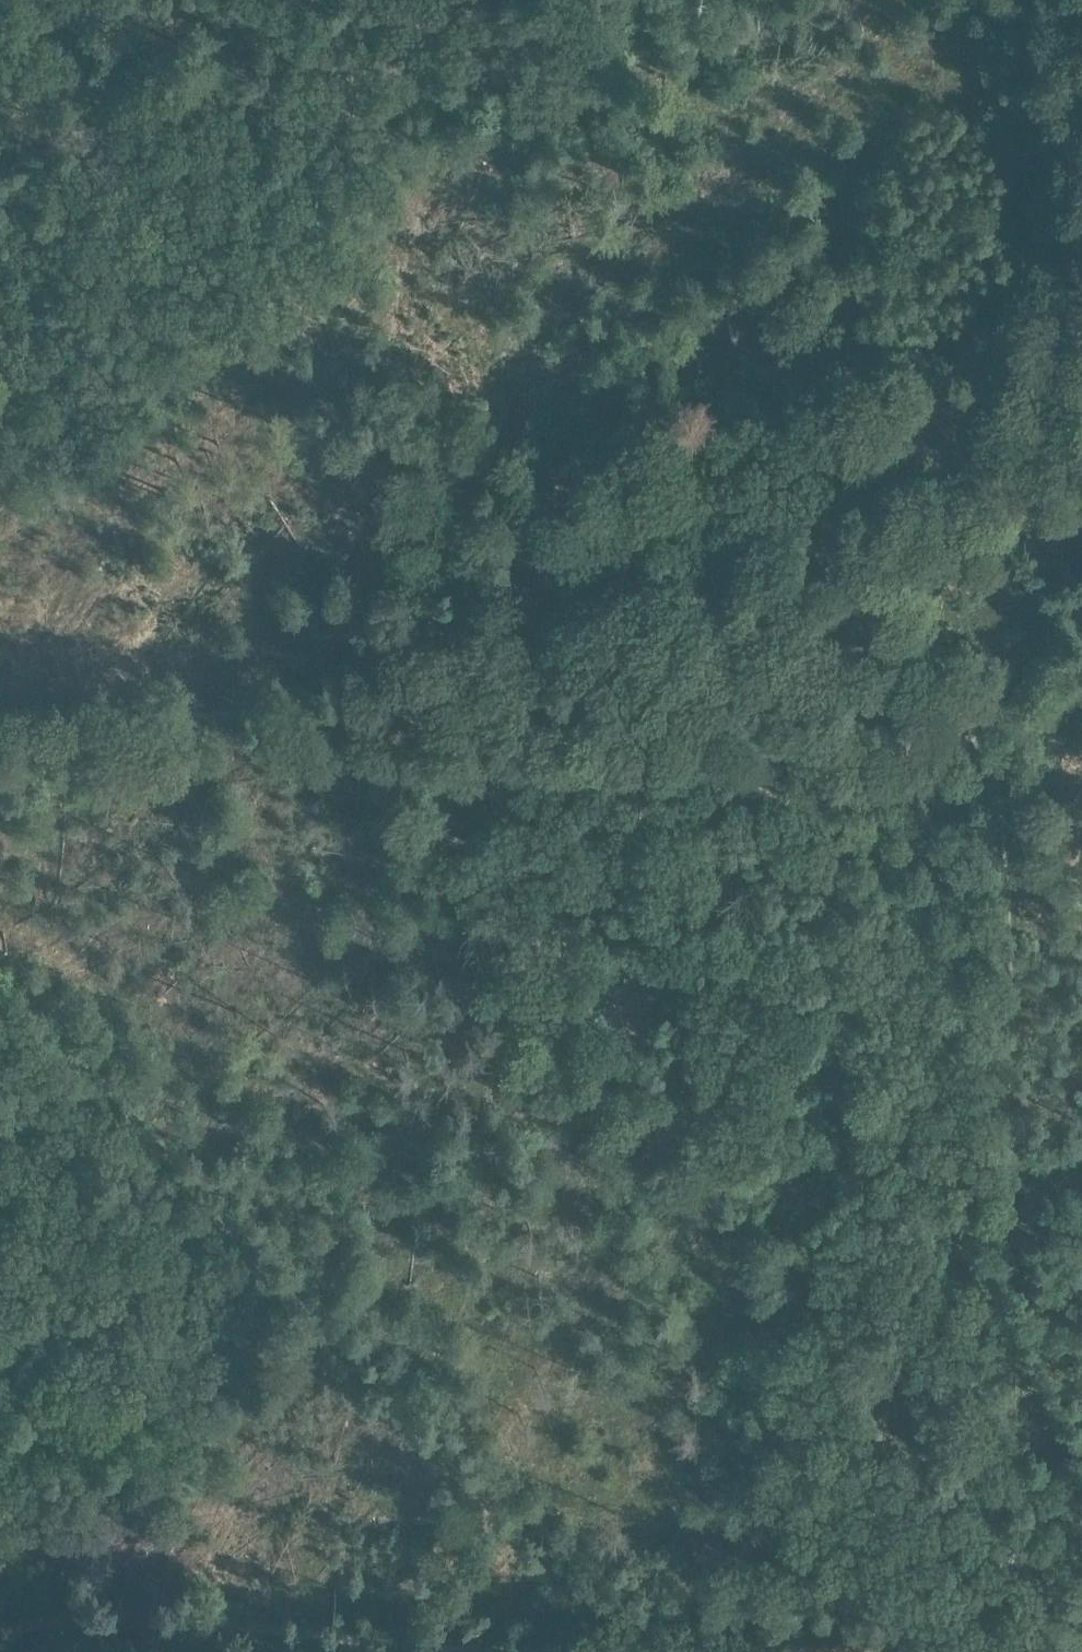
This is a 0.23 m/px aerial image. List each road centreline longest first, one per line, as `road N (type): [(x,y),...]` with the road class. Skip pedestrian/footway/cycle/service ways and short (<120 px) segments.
road 1 (track): [(0,1647),(103,1629),(618,1649),(1015,1645),(1081,1637)]
road 2 (track): [(0,713),(247,705),(1031,495)]
road 3 (track): [(1081,89),(1052,207),(1031,495)]

